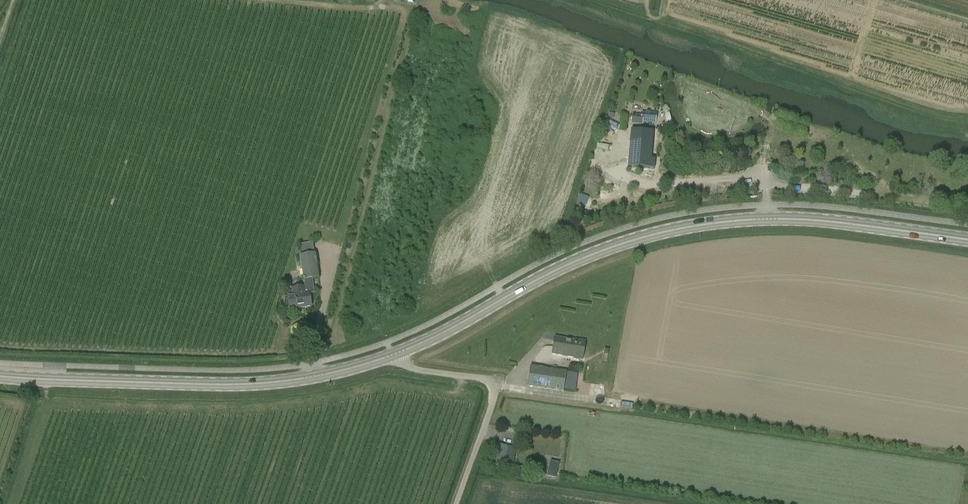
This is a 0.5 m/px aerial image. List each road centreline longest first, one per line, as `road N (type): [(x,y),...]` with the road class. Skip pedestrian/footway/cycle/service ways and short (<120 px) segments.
road 1 (primary): [(394,355),(569,264),(675,230),(809,220),(967,241)]
road 2 (primary): [(394,355),(343,372),(232,386),(0,375)]
road 3 (unclassified): [(456,503),(493,384),(410,368),(394,355)]

